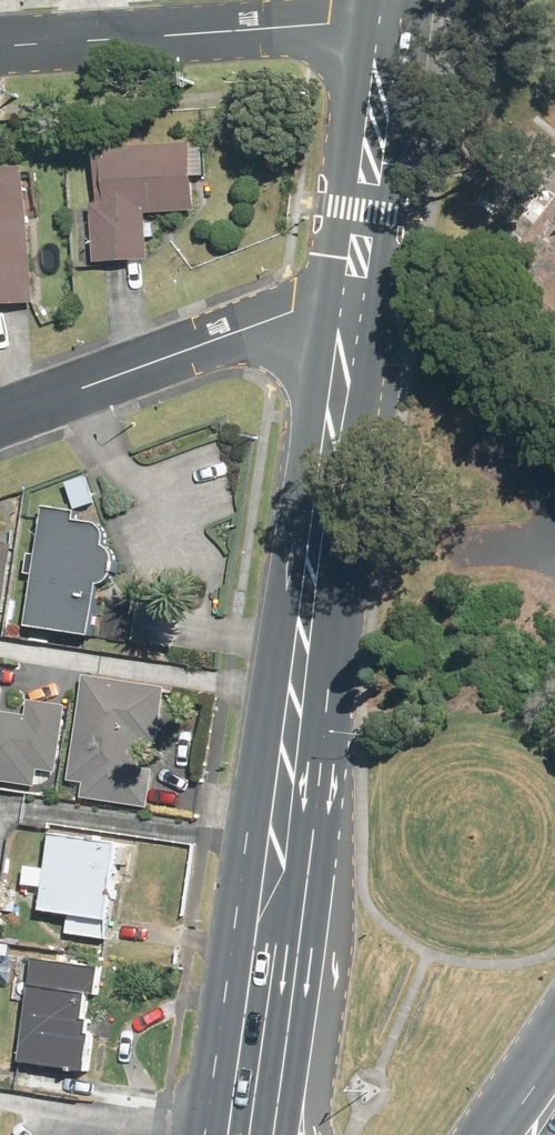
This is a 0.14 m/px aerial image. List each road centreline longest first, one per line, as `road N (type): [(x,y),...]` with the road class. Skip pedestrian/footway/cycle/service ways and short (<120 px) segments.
road 1 (primary): [(251,1005),(353,293)]
road 2 (residential): [(0,46),(390,21)]
road 3 (residential): [(0,422),(353,293)]
road 4 (primary): [(353,293),(390,21)]
road 5 (primary): [(251,1005),(308,1134)]
road 6 (primary): [(232,1134),(251,1005)]

